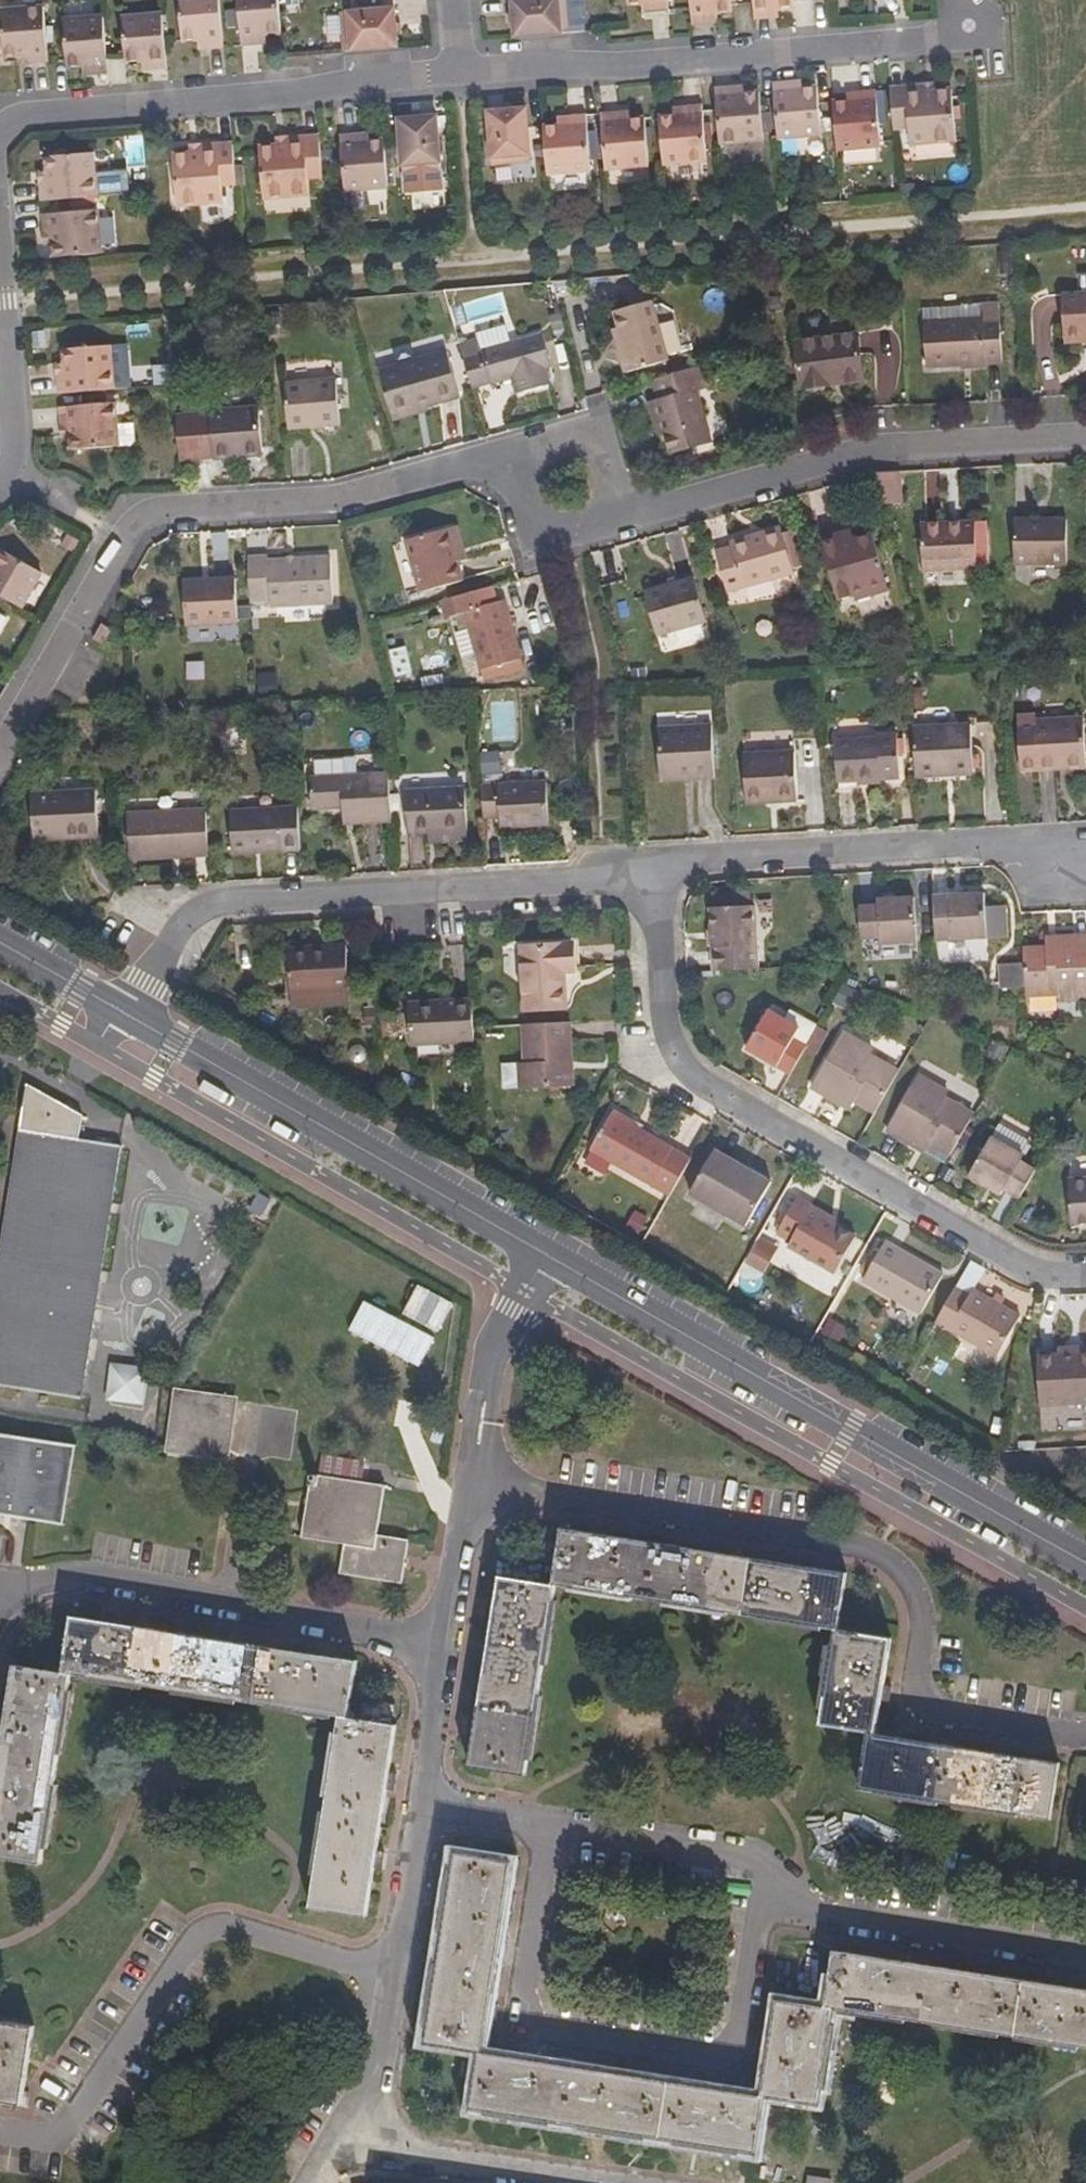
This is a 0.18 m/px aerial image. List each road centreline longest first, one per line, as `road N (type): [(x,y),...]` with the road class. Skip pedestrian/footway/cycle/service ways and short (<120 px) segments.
road 1 (residential): [(642,860),(656,1025),(675,1060),(1017,1259),(1085,1265)]
road 2 (residential): [(0,718),(108,518),(136,505),(327,486),(457,453),(503,458)]
road 3 (tertiary): [(1060,1559),(529,1257)]
road 4 (residential): [(642,860),(565,877),(196,887),(117,1019)]
road 5 (residential): [(452,73),(986,39)]
road 6 (residential): [(389,1973),(220,1926),(181,1950),(53,2139),(0,2131)]
road 7 (tertiary): [(529,1257),(117,1019)]
road 8 (residential): [(624,515),(867,435),(1085,425)]
road 9 (residential): [(0,129),(13,111),(452,73)]
road 10 (residential): [(1047,868),(1013,848),(975,841),(702,849),(642,860)]
road 11 (residential): [(529,1257),(501,1327),(443,1639)]
road 12 (residential): [(758,1855),(817,1911),(1085,1953)]
road 13 (residential): [(443,1639),(389,1973)]
road 14 (residential): [(231,1611),(0,1580)]
road 15 (residential): [(443,1639),(231,1611)]
road 16 (residential): [(231,1611),(256,1427)]
road 17 (residential): [(503,458),(532,542),(624,515)]
road 18 (residential): [(624,515),(594,432),(503,458)]
road 19 (residential): [(364,2117),(410,2168),(512,2182)]
road 20 (residential): [(389,1973),(364,2117)]
road 21 (tertiary): [(117,1019),(0,955)]

